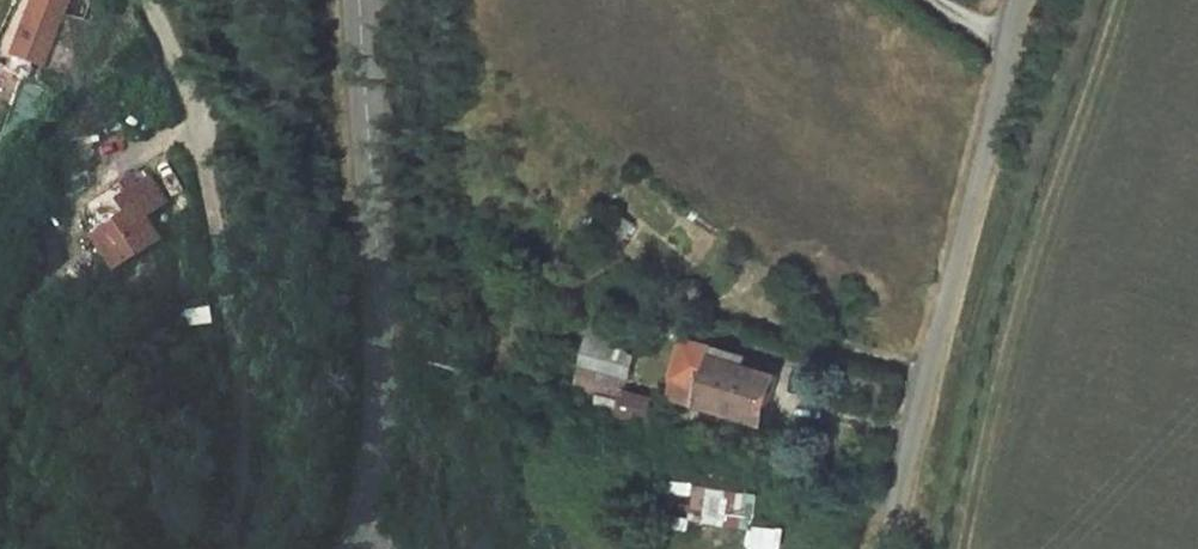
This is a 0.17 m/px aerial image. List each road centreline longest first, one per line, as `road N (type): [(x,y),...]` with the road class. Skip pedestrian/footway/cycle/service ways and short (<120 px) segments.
road 1 (unclassified): [(886,548),(1024,0)]
road 2 (track): [(231,548),(243,381),(225,246),(151,0)]
road 3 (unclassified): [(351,548),(367,504),(380,371),(355,0)]

